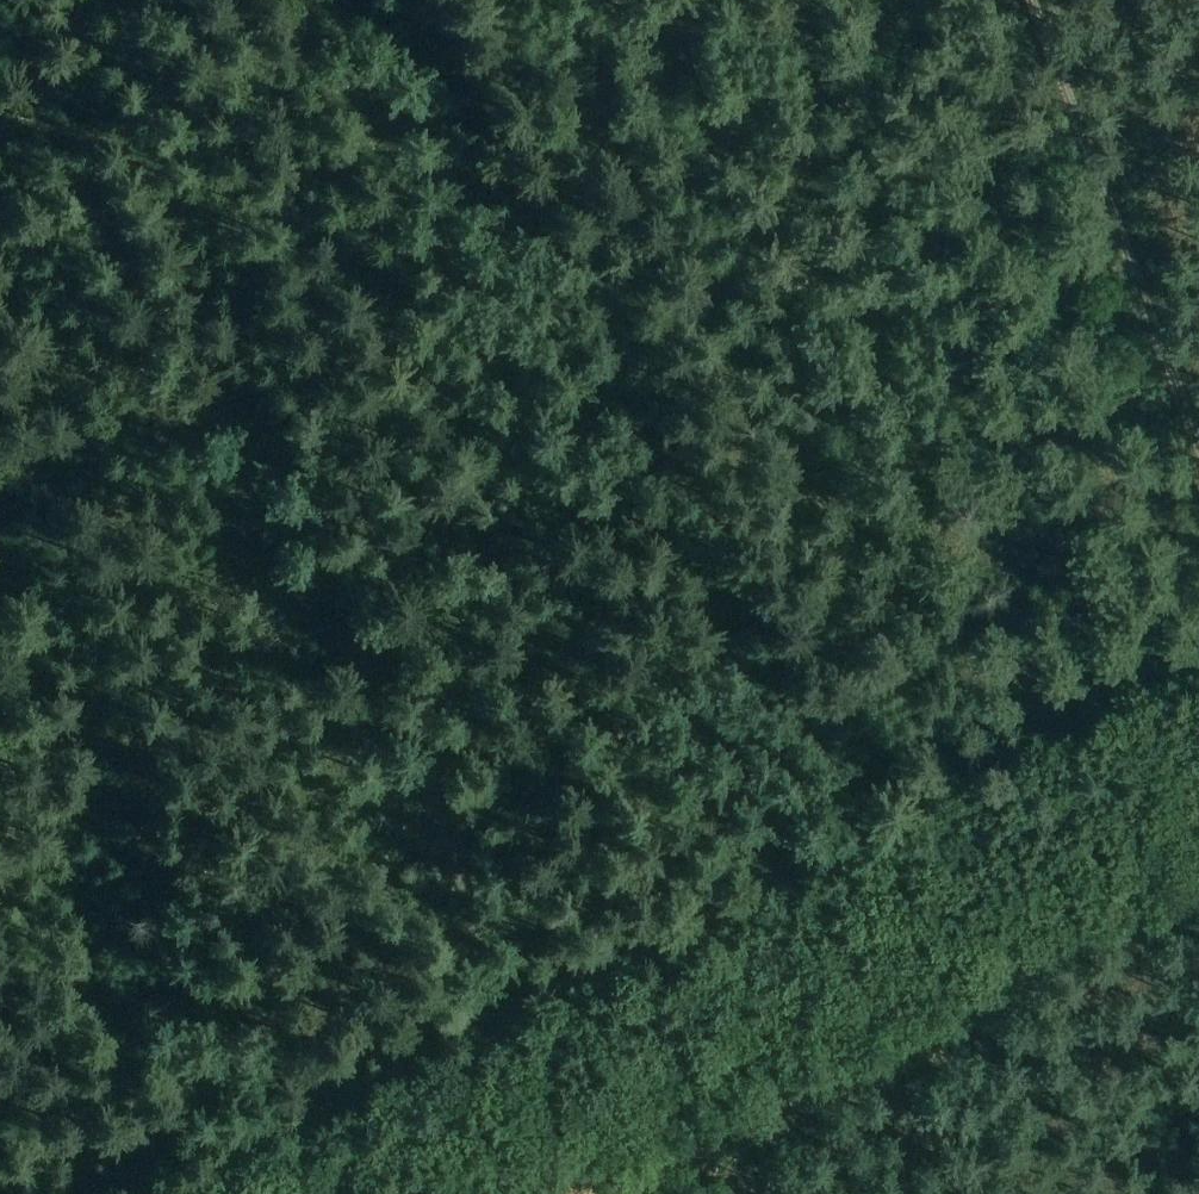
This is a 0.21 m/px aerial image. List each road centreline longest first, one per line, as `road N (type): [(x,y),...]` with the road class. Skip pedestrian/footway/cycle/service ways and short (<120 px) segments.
road 1 (track): [(1198,904),(628,1193)]
road 2 (track): [(1028,0),(1198,441)]

